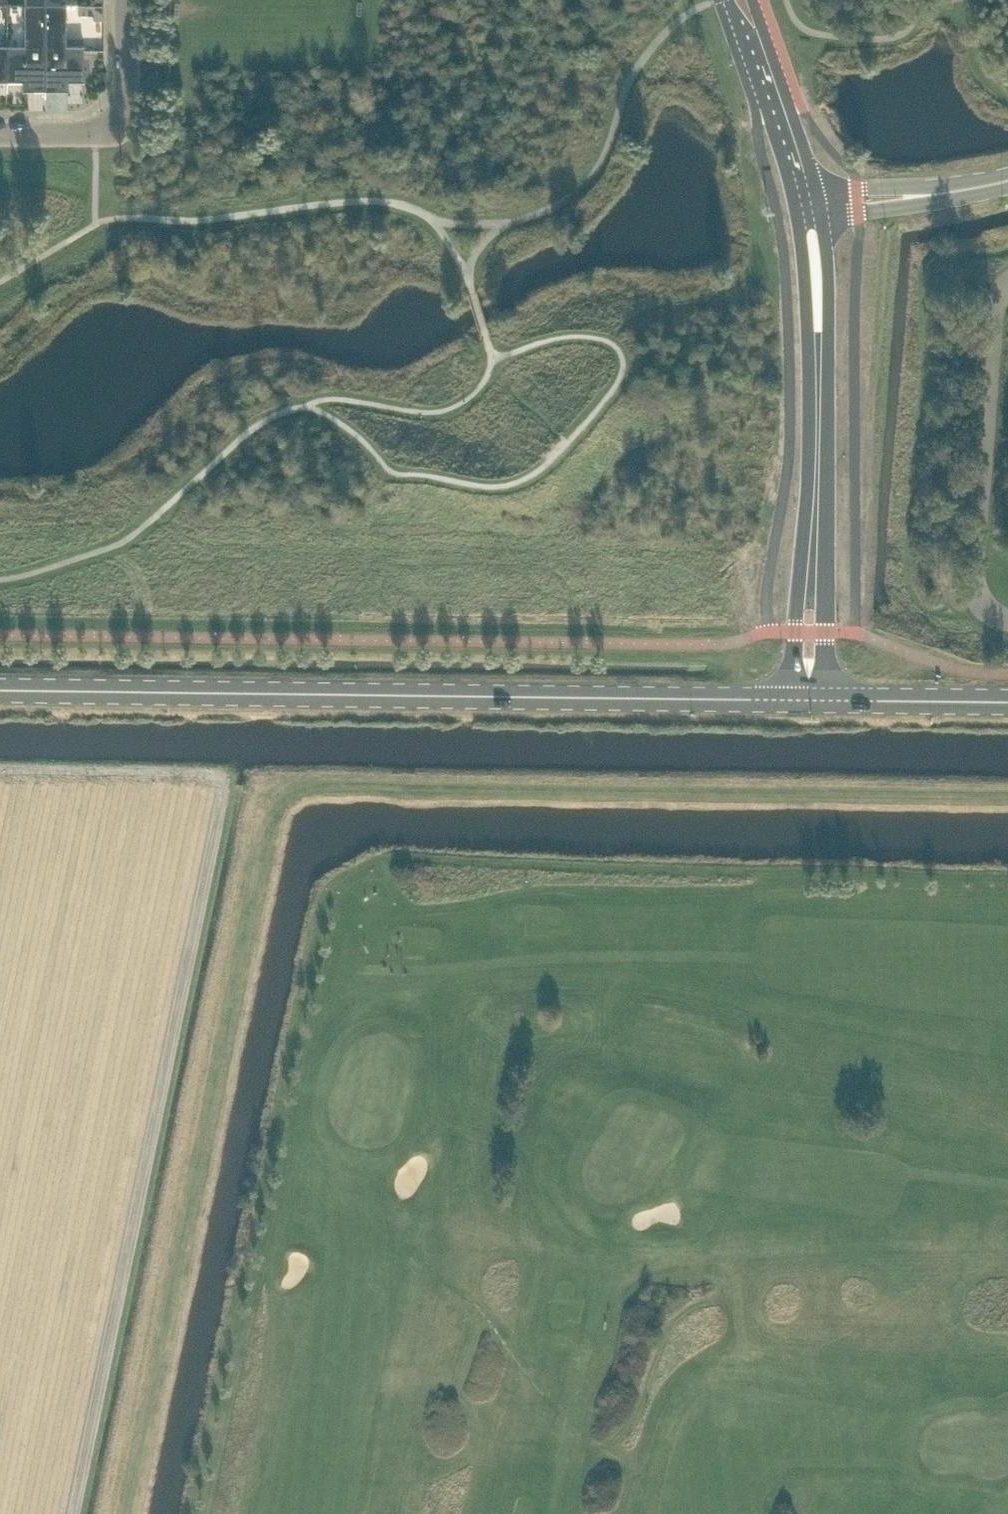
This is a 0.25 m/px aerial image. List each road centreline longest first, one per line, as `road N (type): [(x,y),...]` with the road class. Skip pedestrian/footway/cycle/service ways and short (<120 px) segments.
road 1 (tertiary): [(0,689),(793,699)]
road 2 (tertiary): [(817,362),(805,440),(793,699)]
road 3 (tertiary): [(826,699),(817,362)]
road 4 (residential): [(0,133),(98,133),(120,120),(130,103),(130,0)]
road 5 (unclassified): [(826,699),(1007,701)]
road 6 (tertiary): [(817,362),(809,206)]
road 7 (tertiary): [(809,206),(771,57)]
road 8 (tertiary): [(841,199),(862,208),(960,187)]
road 9 (tertiary): [(960,187),(874,184),(841,199)]

